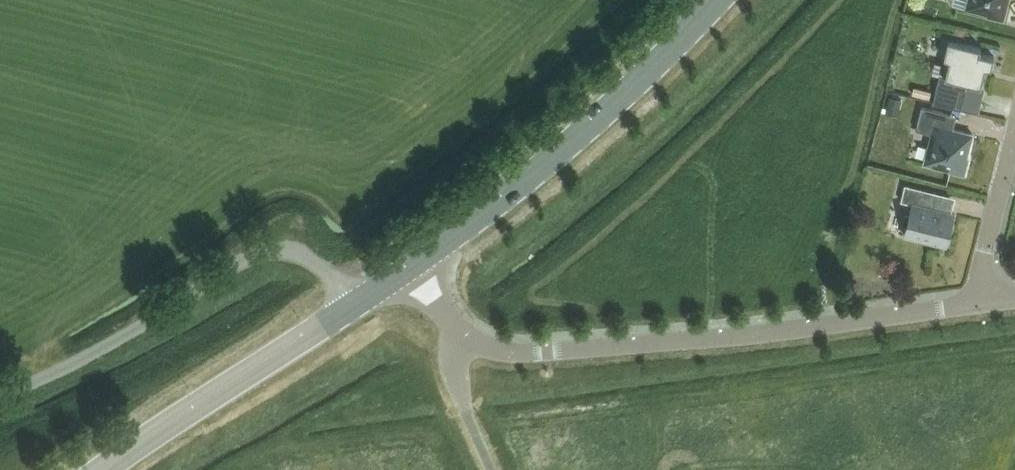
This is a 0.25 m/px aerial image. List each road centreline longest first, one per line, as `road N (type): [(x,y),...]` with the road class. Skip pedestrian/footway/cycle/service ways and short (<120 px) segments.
road 1 (residential): [(981,302),(732,335),(518,351),(466,333),(405,270)]
road 2 (secondary): [(405,270),(582,131),(719,0)]
road 3 (secondary): [(102,469),(405,270)]
road 4 (residential): [(981,302),(979,279),(1014,135)]

